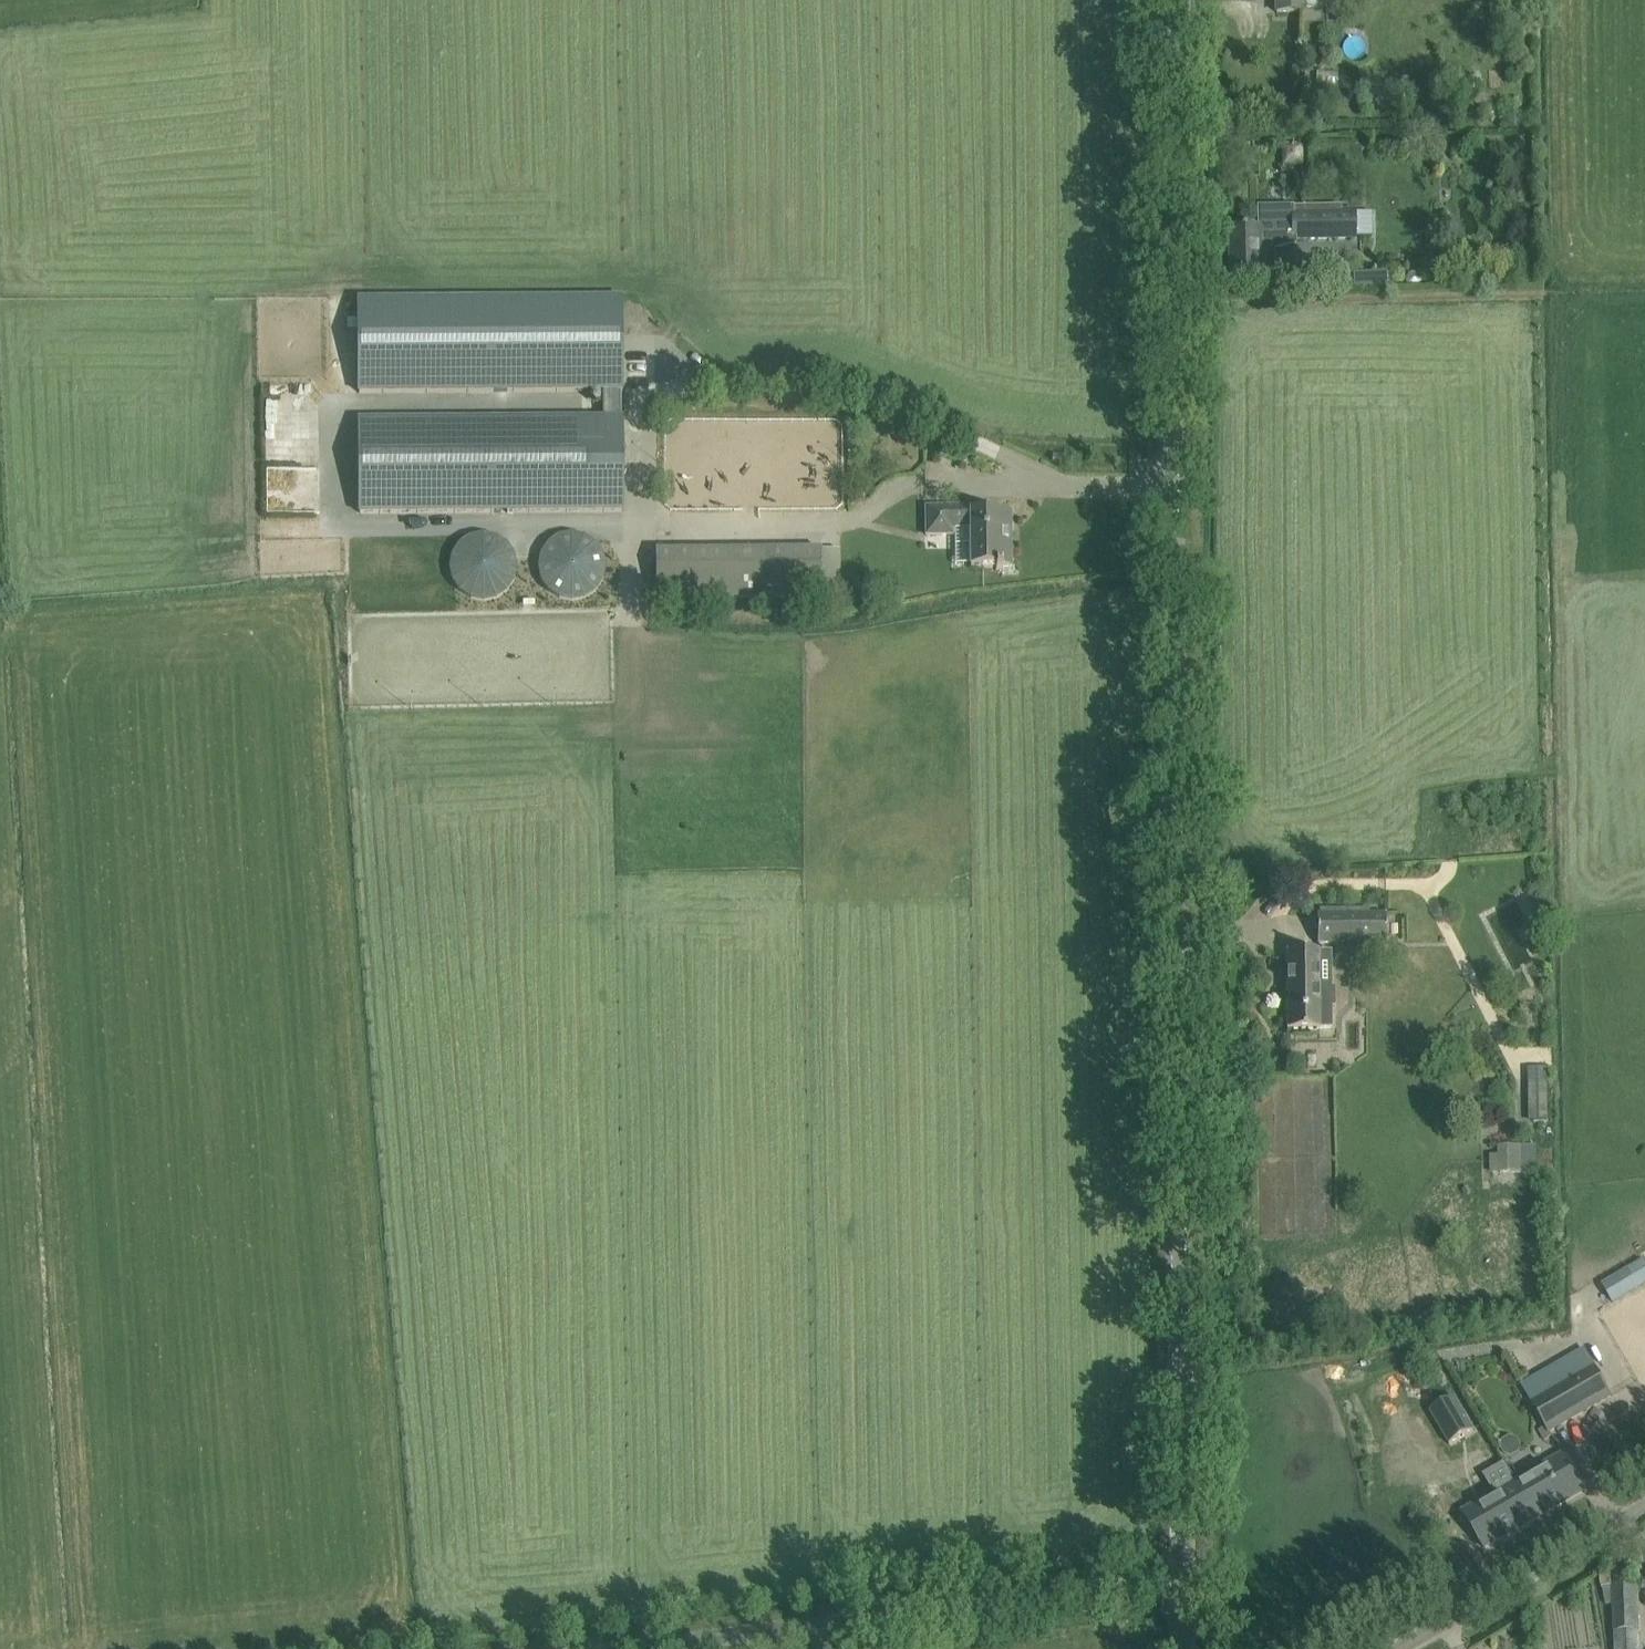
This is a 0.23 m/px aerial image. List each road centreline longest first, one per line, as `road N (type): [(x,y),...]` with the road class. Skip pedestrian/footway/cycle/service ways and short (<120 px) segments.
road 1 (tertiary): [(1185,1587),(1168,0)]
road 2 (unclassified): [(681,1648),(1185,1587)]
road 3 (unclassified): [(1644,1506),(1399,1648)]

